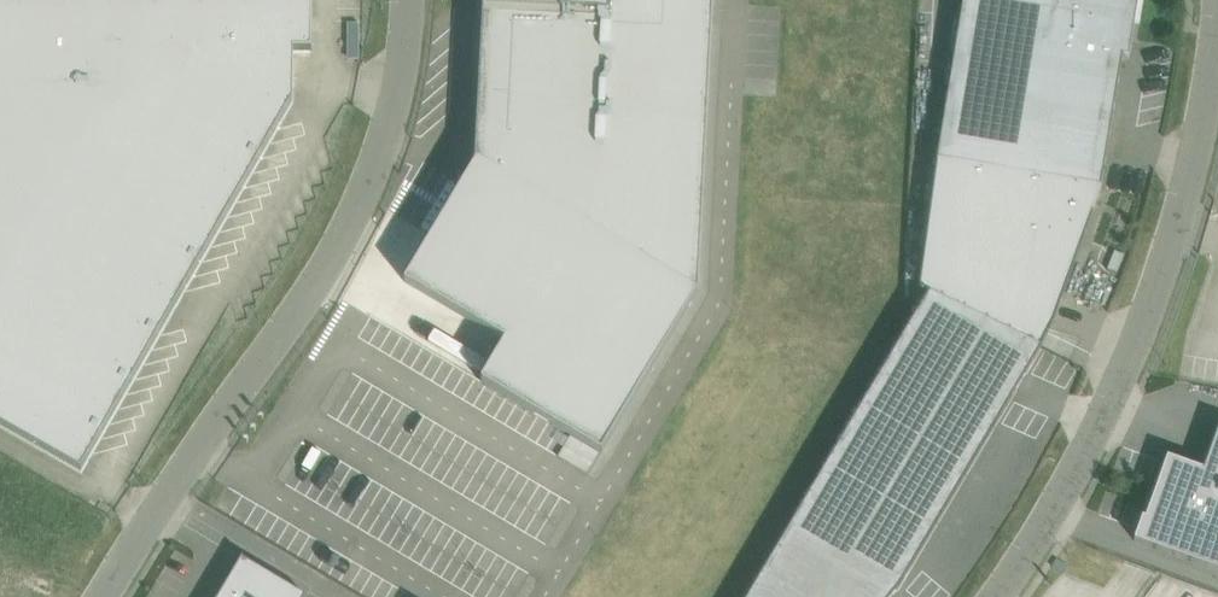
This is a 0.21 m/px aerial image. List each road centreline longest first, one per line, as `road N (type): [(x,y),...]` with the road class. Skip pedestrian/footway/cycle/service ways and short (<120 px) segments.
road 1 (residential): [(103,596),(348,229),(395,103),(409,0)]
road 2 (residential): [(1217,31),(1191,176),(1143,326),(1046,523),(996,596)]

